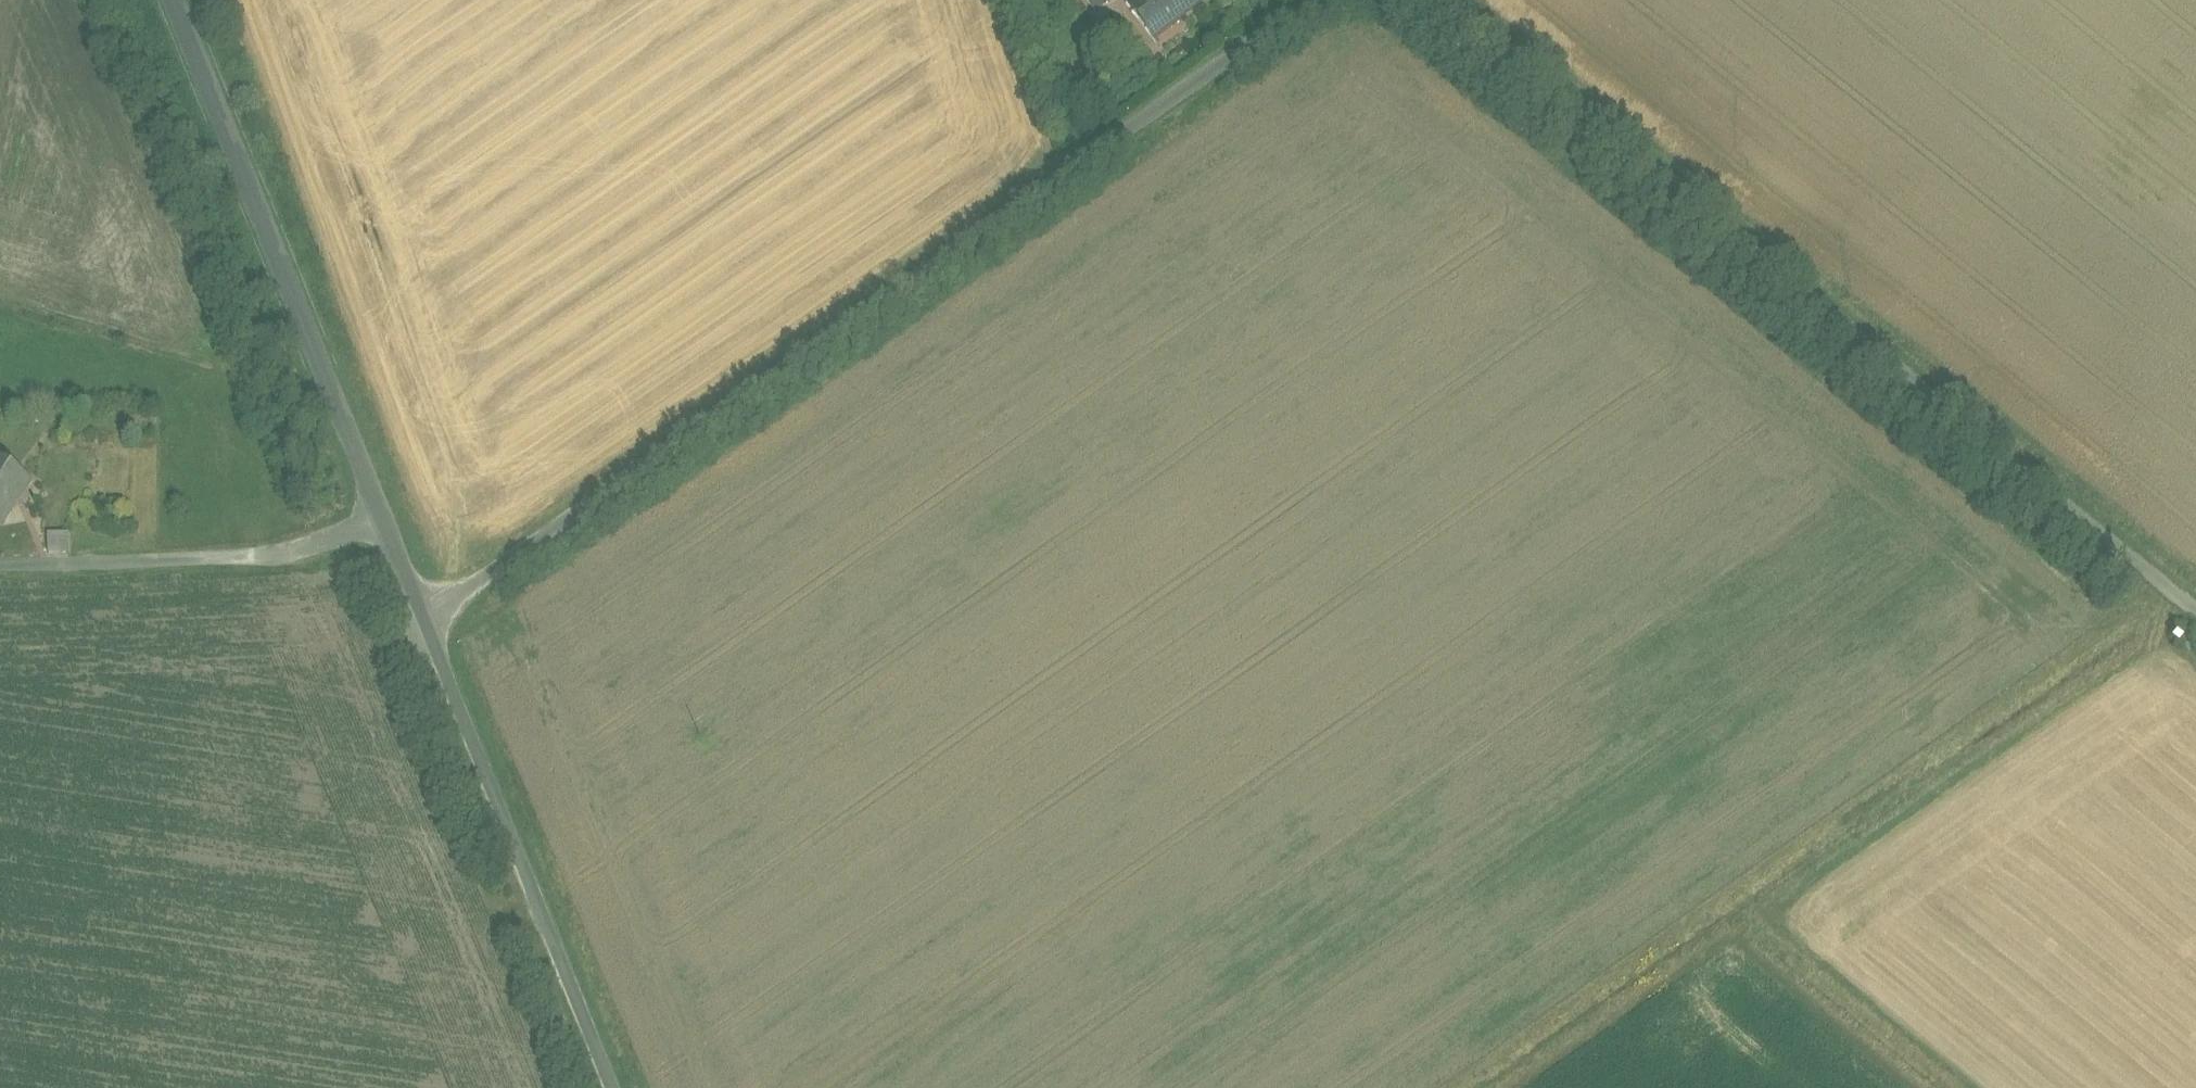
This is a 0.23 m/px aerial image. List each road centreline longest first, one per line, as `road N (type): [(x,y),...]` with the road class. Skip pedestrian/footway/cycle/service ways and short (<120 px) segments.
road 1 (residential): [(1308,0),(422,617)]
road 2 (residential): [(2195,610),(1451,0)]
road 3 (unclassified): [(171,0),(422,617)]
road 4 (unclassified): [(422,617),(607,1087)]

